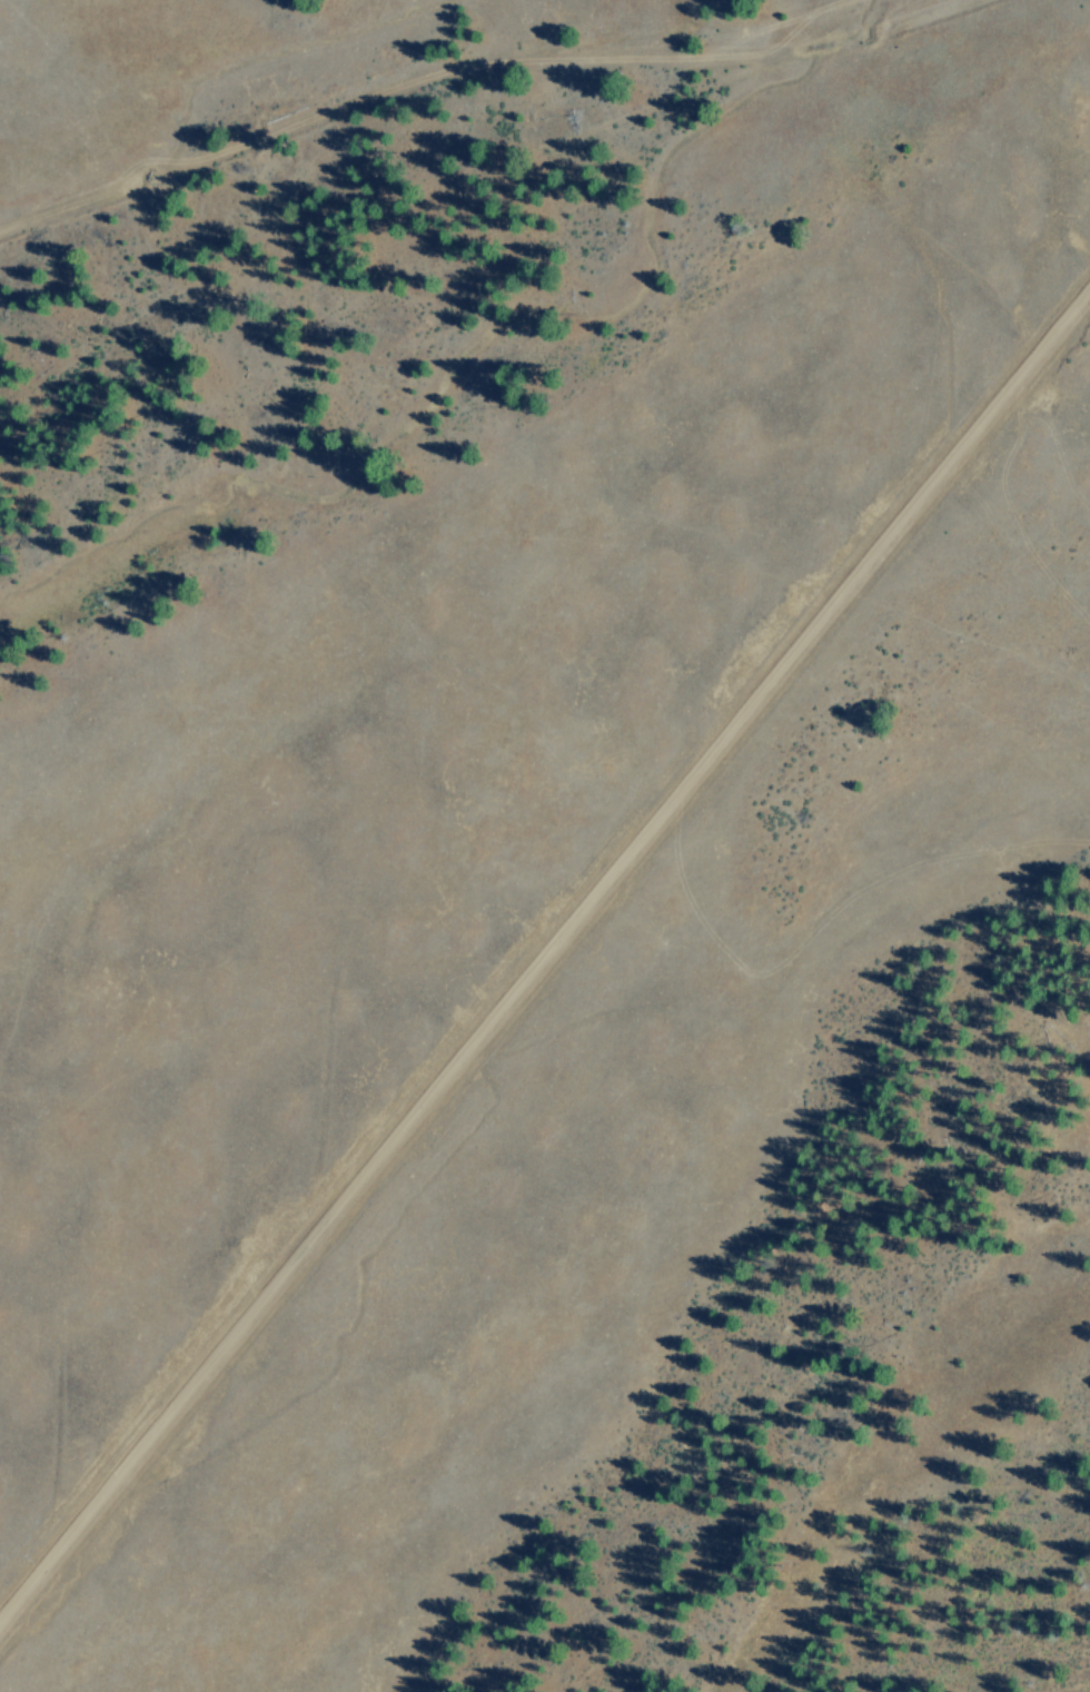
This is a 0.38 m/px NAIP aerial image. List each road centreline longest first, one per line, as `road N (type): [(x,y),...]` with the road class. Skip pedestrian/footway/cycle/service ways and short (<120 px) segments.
road 1 (residential): [(0,1578),(1089,229)]

